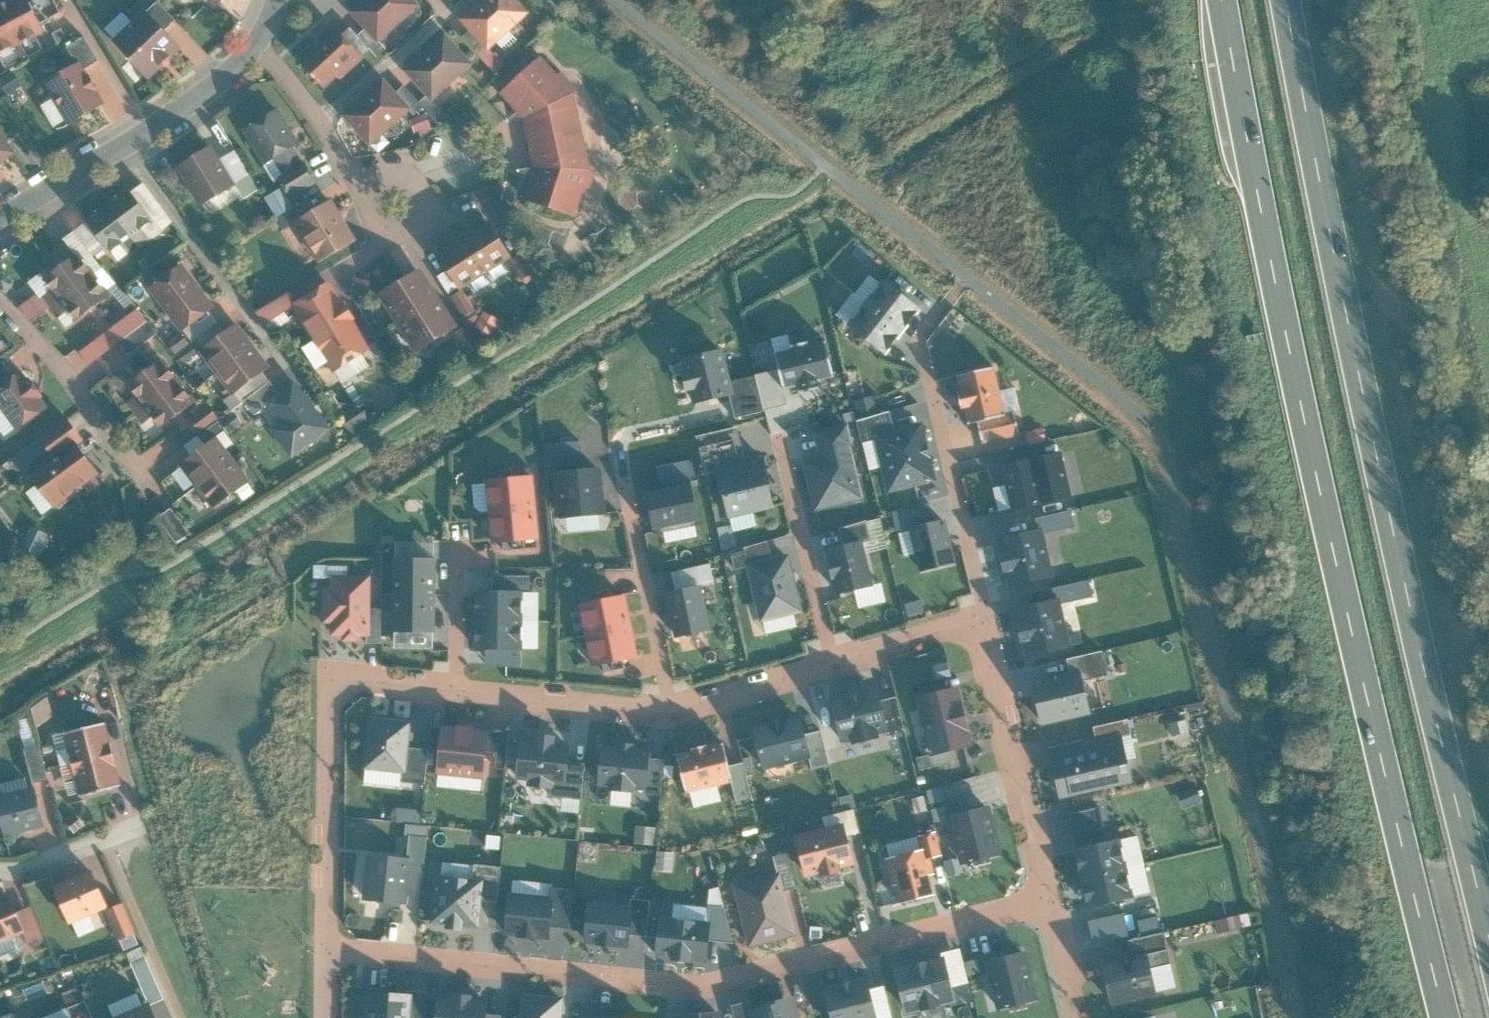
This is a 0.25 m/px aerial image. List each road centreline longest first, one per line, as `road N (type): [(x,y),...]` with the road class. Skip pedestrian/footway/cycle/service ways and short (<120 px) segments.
road 1 (motorway): [(1223,0),(1298,390),(1445,1017)]
road 2 (motorway): [(1488,934),(1390,514),(1287,0)]
road 3 (residential): [(327,949),(704,984),(1049,901)]
road 4 (residential): [(327,949),(330,676),(455,689)]
road 5 (residential): [(0,223),(177,115),(257,46)]
road 6 (residential): [(1049,901),(981,619)]
road 7 (residential): [(0,299),(162,502)]
road 8 (residential): [(981,619),(931,388)]
road 9 (residential): [(671,711),(625,481)]
road 10 (residential): [(833,662),(779,434)]
road 11 (residential): [(455,689),(671,711)]
road 12 (residential): [(257,46),(360,183)]
road 13 (residential): [(671,711),(833,662)]
road 14 (residential): [(833,662),(981,619)]
road 15 (residential): [(0,868),(24,868),(143,826)]
road 16 (residential): [(360,183),(390,238),(430,214),(409,179)]
road 17 (residential): [(1076,1017),(1049,901)]

